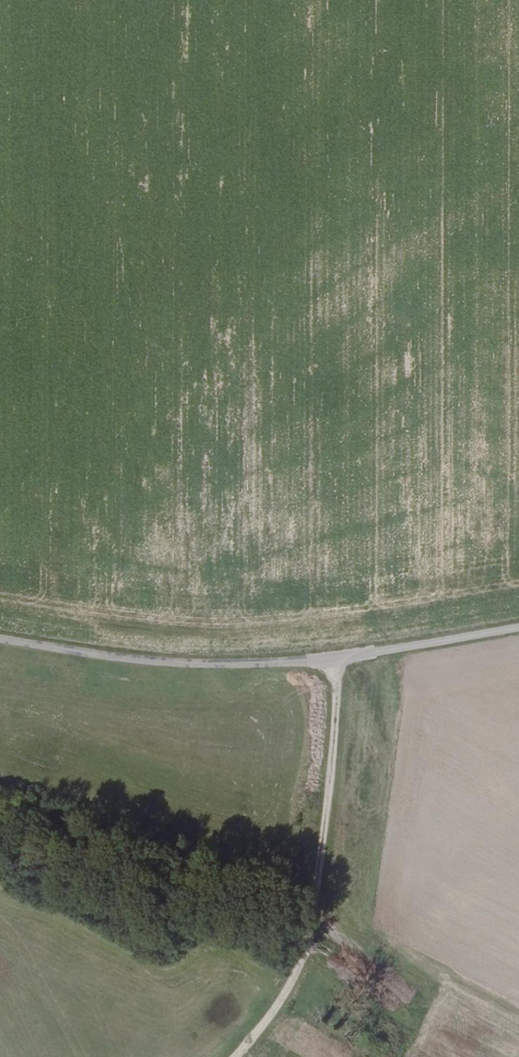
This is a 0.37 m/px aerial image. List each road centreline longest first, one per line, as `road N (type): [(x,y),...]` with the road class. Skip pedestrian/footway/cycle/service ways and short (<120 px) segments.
road 1 (unclassified): [(0,641),(159,665),(274,665),(518,630)]
road 2 (track): [(335,660),(334,739),(298,964),(267,1021),(232,1056)]

